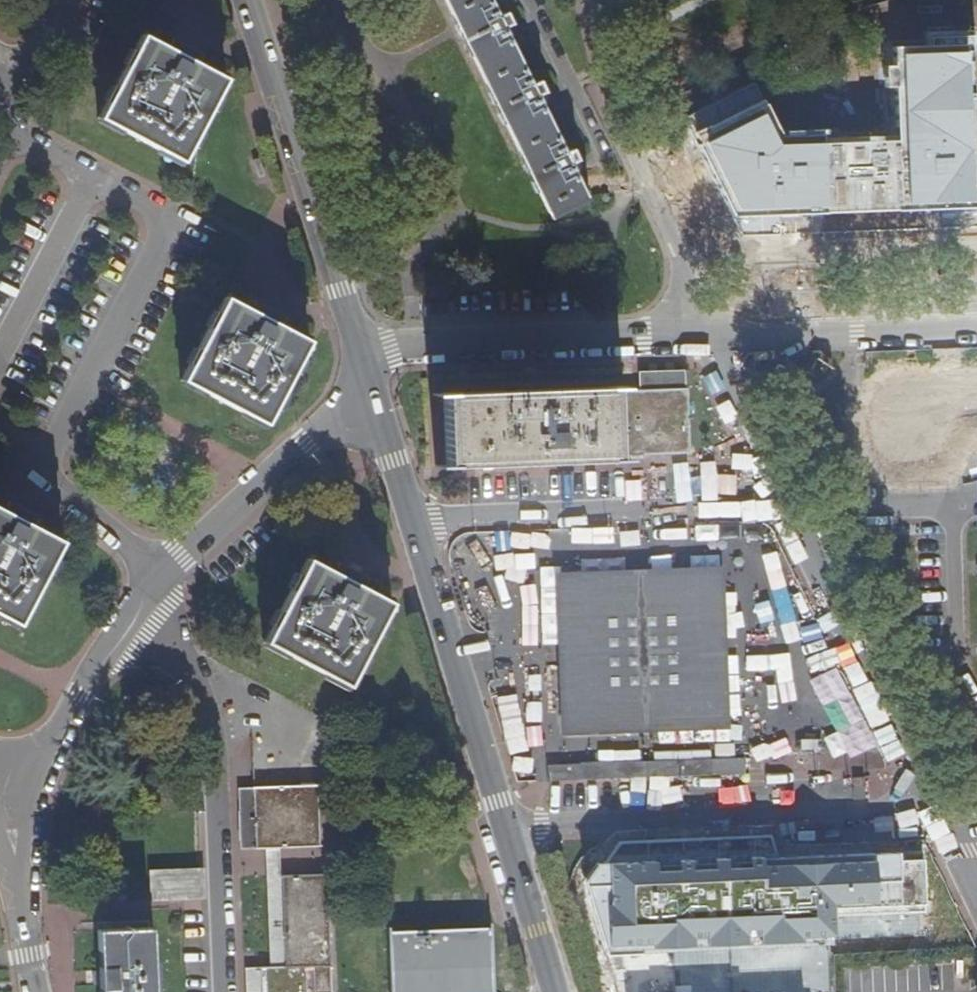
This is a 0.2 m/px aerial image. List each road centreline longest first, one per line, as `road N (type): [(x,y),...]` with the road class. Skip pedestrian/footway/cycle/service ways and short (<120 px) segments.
road 1 (residential): [(509,828),(940,807)]
road 2 (residential): [(225,991),(210,726),(153,586)]
road 3 (residential): [(415,518),(792,506)]
road 4 (residential): [(355,351),(723,340)]
road 5 (tertiary): [(355,351),(247,0)]
road 6 (residential): [(723,340),(646,168),(597,0)]
road 7 (residential): [(940,807),(792,506)]
road 8 (tertiary): [(509,828),(415,518)]
road 9 (residential): [(11,871),(49,742),(153,586)]
road 10 (residential): [(153,586),(365,391)]
road 11 (residential): [(723,340),(976,327)]
road 12 (residential): [(153,586),(142,560),(115,532),(0,436)]
road 13 (residential): [(792,506),(976,501)]
road 14 (residential): [(792,506),(723,340)]
road 15 (tertiary): [(556,991),(509,828)]
road 16 (residential): [(595,140),(530,0)]
road 17 (tertiary): [(415,518),(365,391)]
road 18 (residential): [(11,871),(33,991)]

